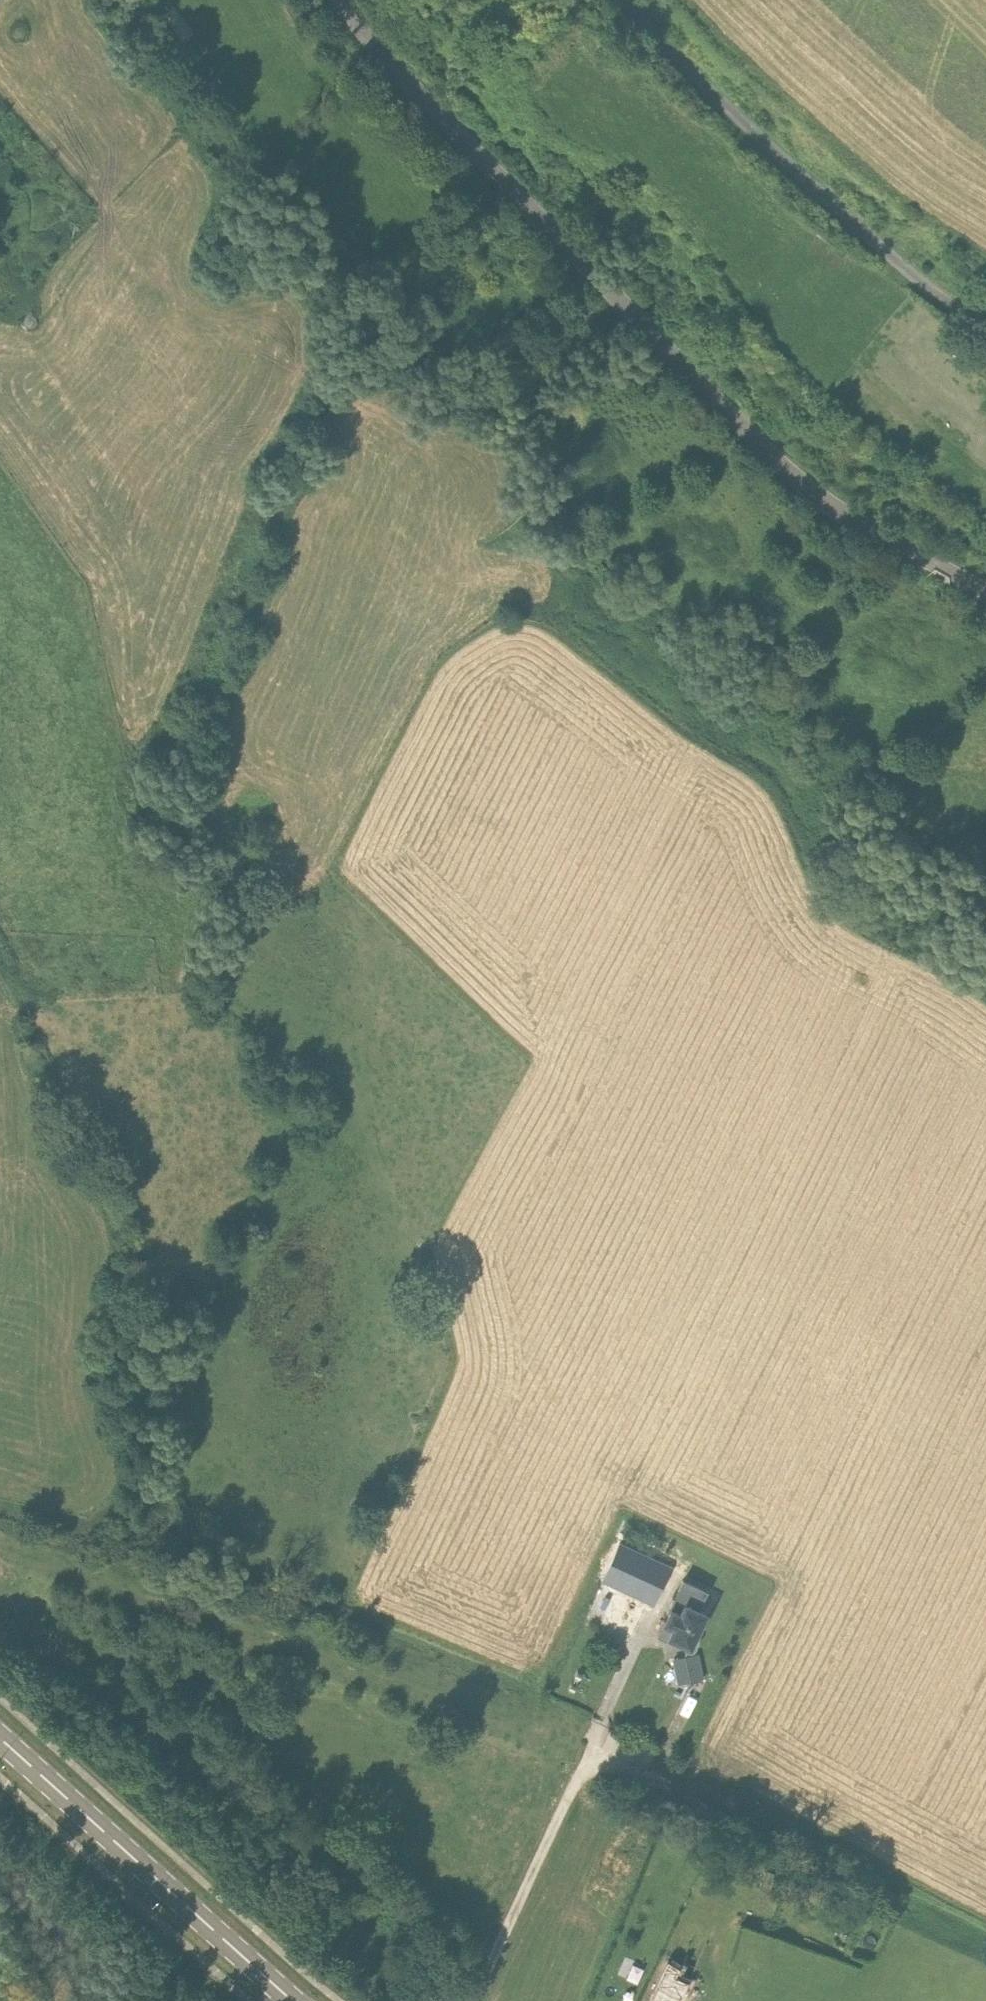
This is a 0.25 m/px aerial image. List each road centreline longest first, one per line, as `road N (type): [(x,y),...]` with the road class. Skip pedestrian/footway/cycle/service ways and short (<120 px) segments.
road 1 (unclassified): [(985,589),(830,503),(765,447),(387,59),(340,0)]
road 2 (unclassified): [(985,316),(884,240),(628,0)]
road 3 (primary): [(293,2000),(0,1739)]

